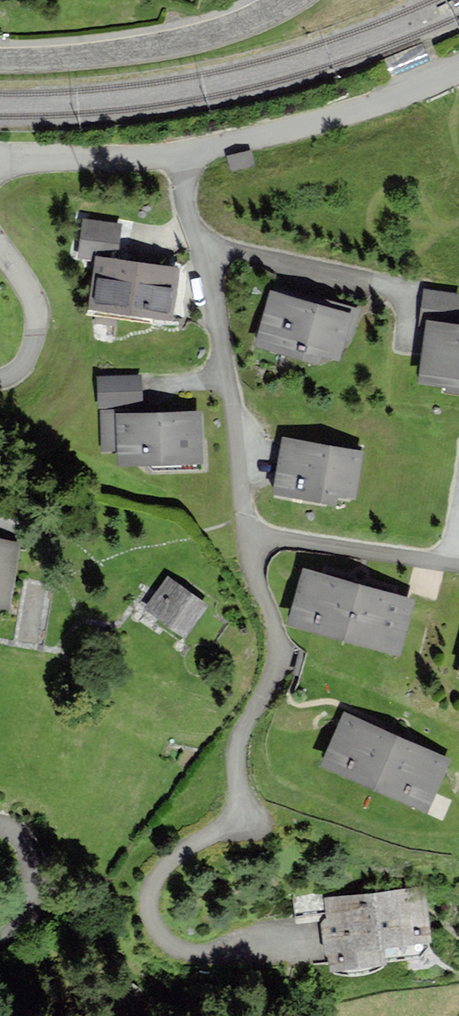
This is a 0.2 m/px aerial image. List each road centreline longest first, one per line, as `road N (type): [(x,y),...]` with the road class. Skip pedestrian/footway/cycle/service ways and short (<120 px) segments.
road 1 (residential): [(189,153),(184,216),(213,273),(255,563),(278,627),(277,667),(238,741),(243,832),(197,840),(155,882),(151,906),(162,944),(204,957),(283,946)]
road 2 (residential): [(0,60),(160,45),(257,21),(293,0)]
road 3 (residential): [(458,63),(406,90),(189,153)]
road 4 (residential): [(189,153),(0,162)]

